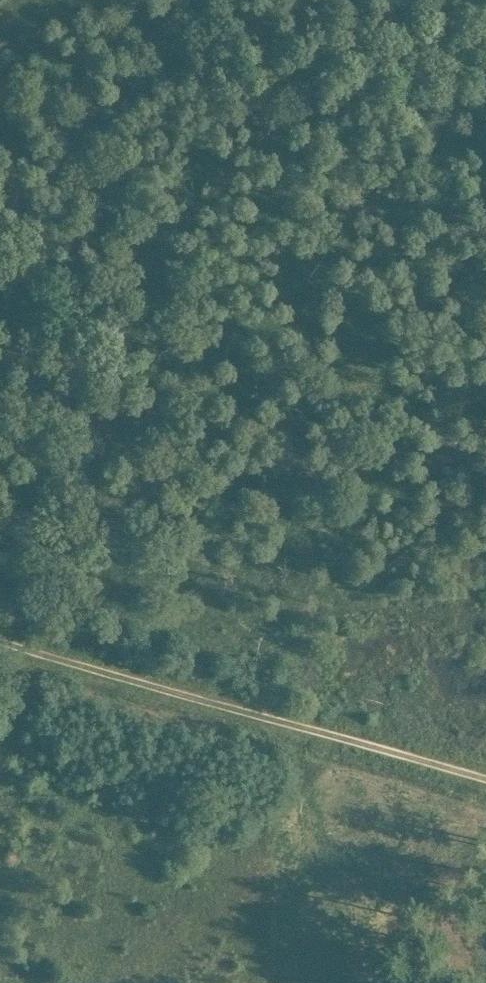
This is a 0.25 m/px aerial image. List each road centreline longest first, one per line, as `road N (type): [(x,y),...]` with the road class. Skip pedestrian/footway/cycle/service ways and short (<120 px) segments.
road 1 (track): [(0,641),(485,777)]

